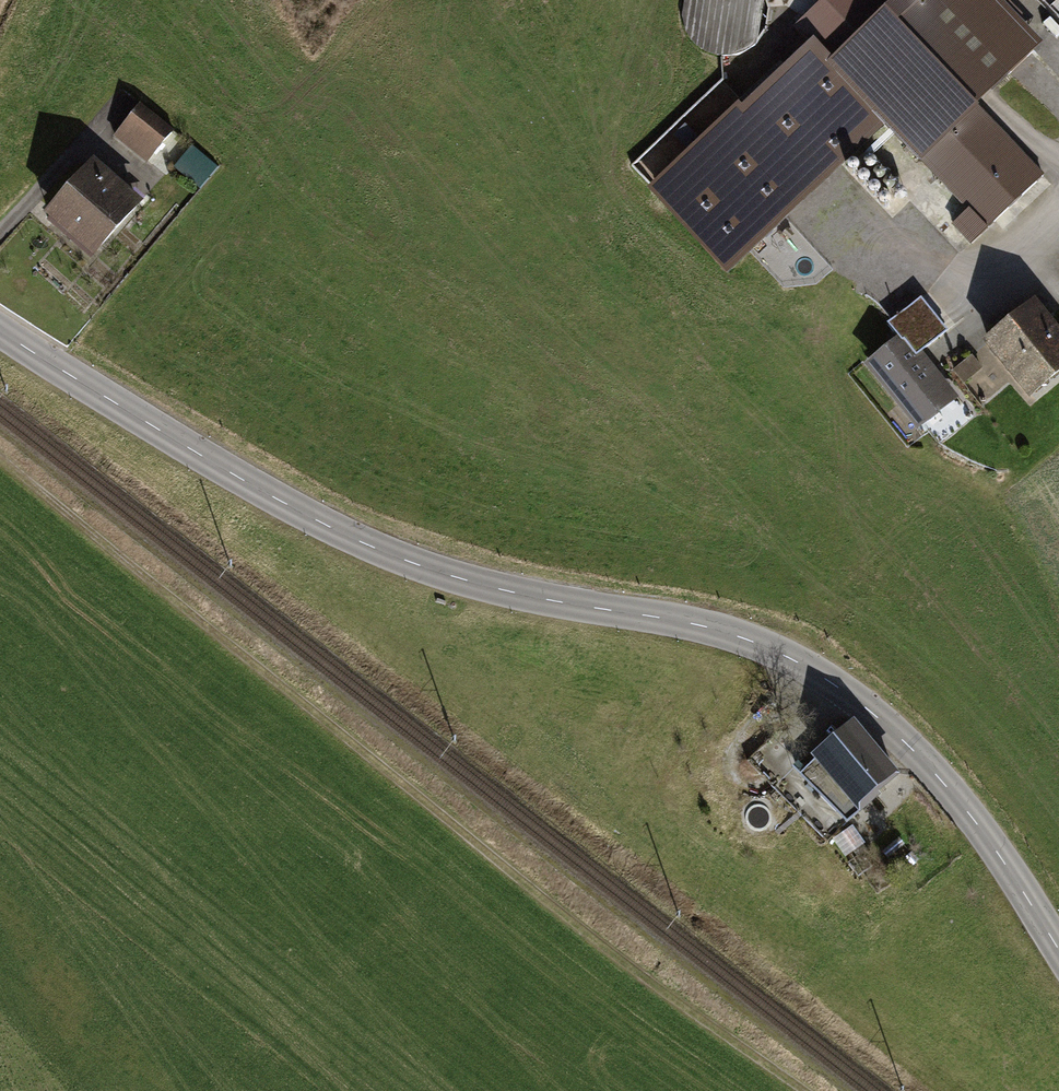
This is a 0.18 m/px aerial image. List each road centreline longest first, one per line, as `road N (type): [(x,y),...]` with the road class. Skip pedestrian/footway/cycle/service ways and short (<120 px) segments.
road 1 (tertiary): [(1058,946),(963,800),(828,678),(745,639),(490,587),(346,536),(205,460),(0,331)]
road 2 (track): [(813,1090),(0,453)]

